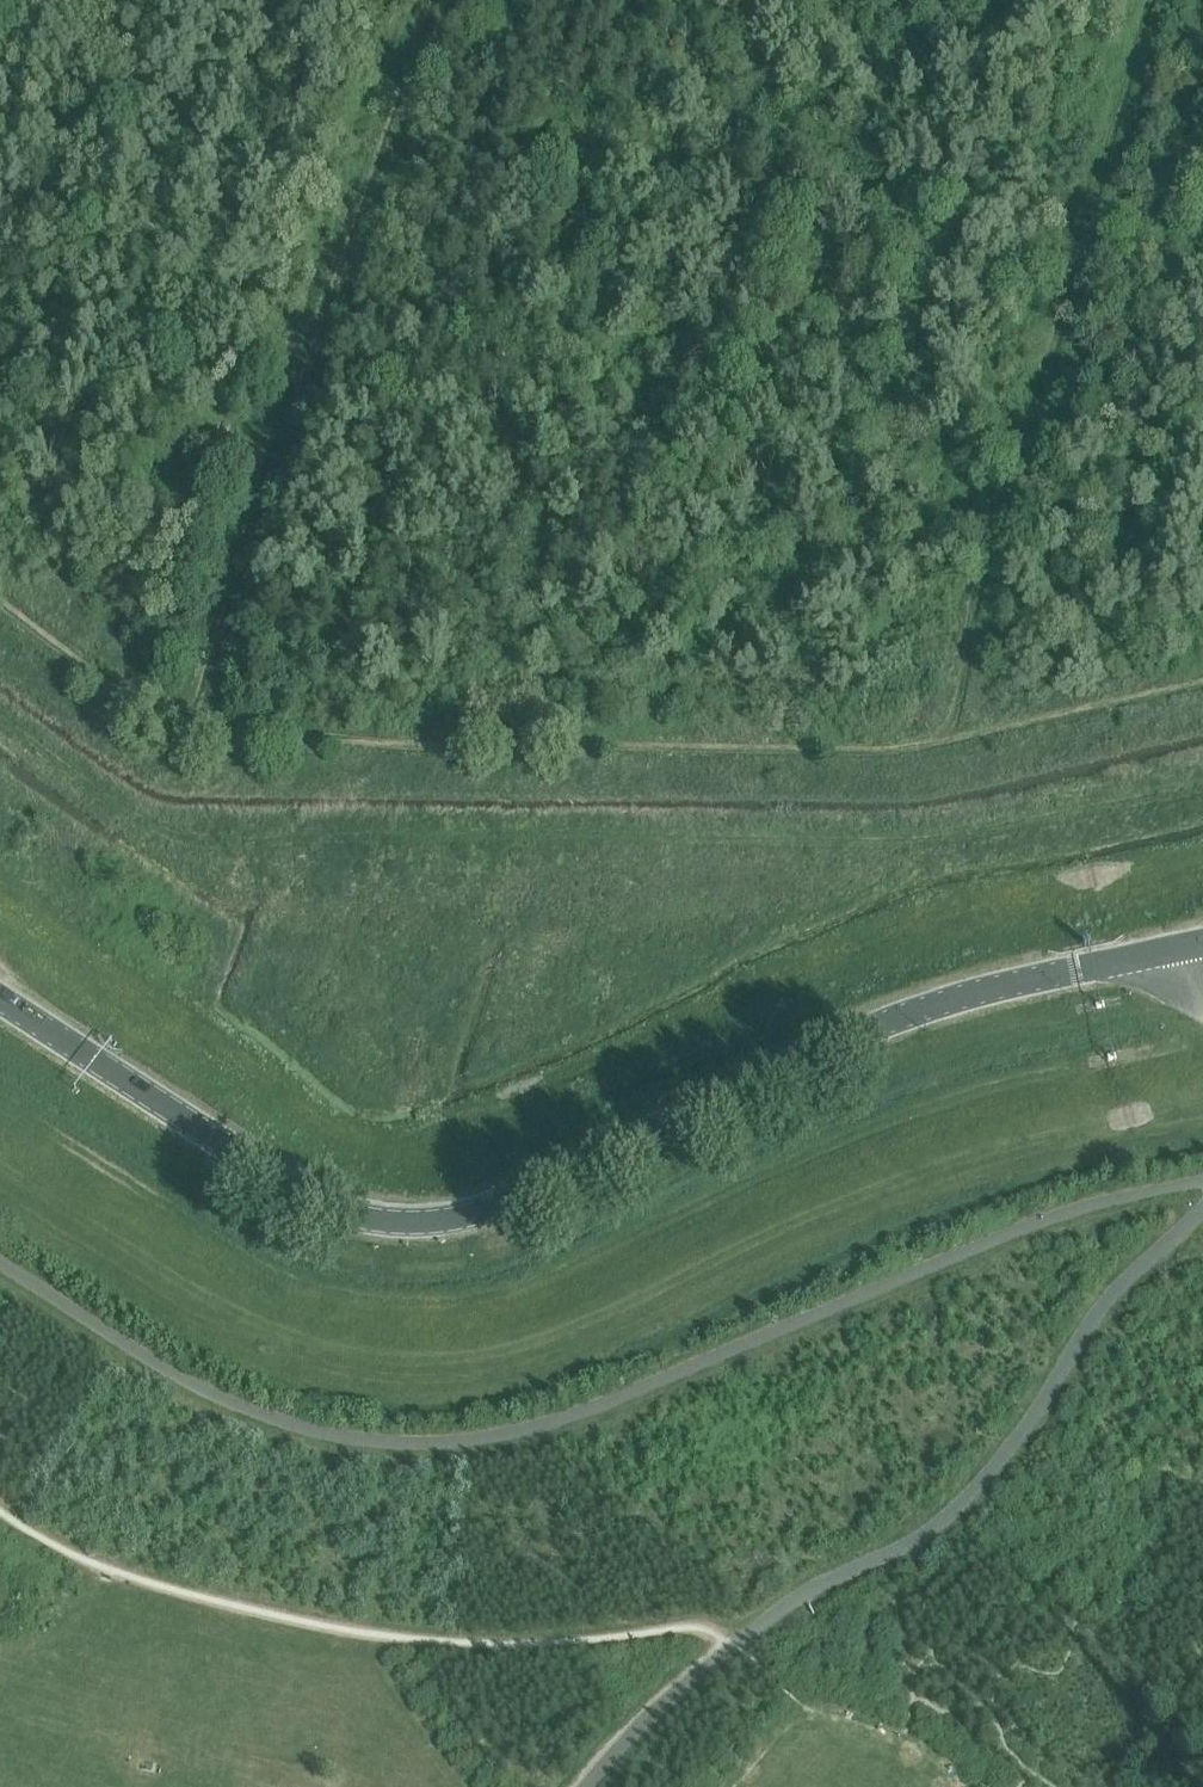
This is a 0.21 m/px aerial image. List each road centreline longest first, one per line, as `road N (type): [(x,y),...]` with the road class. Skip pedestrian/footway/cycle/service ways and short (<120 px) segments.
road 1 (tertiary): [(0,1005),(282,1183),(353,1216),(422,1223),(514,1199),(938,1002),(1150,954)]

